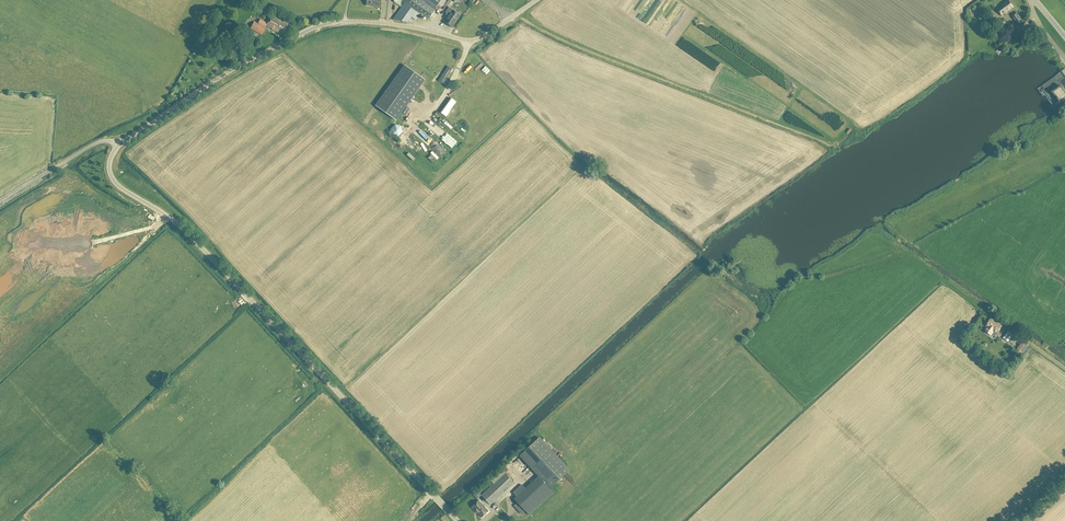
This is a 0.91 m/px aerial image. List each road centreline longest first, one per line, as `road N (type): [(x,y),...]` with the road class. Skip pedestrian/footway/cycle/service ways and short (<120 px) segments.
road 1 (unclassified): [(458,520),(193,238),(115,182),(110,161),(119,144)]
road 2 (unclassified): [(119,144),(228,72),(321,24),(380,23),(474,39),(536,0)]
road 3 (unclassified): [(0,201),(96,143),(119,144)]

